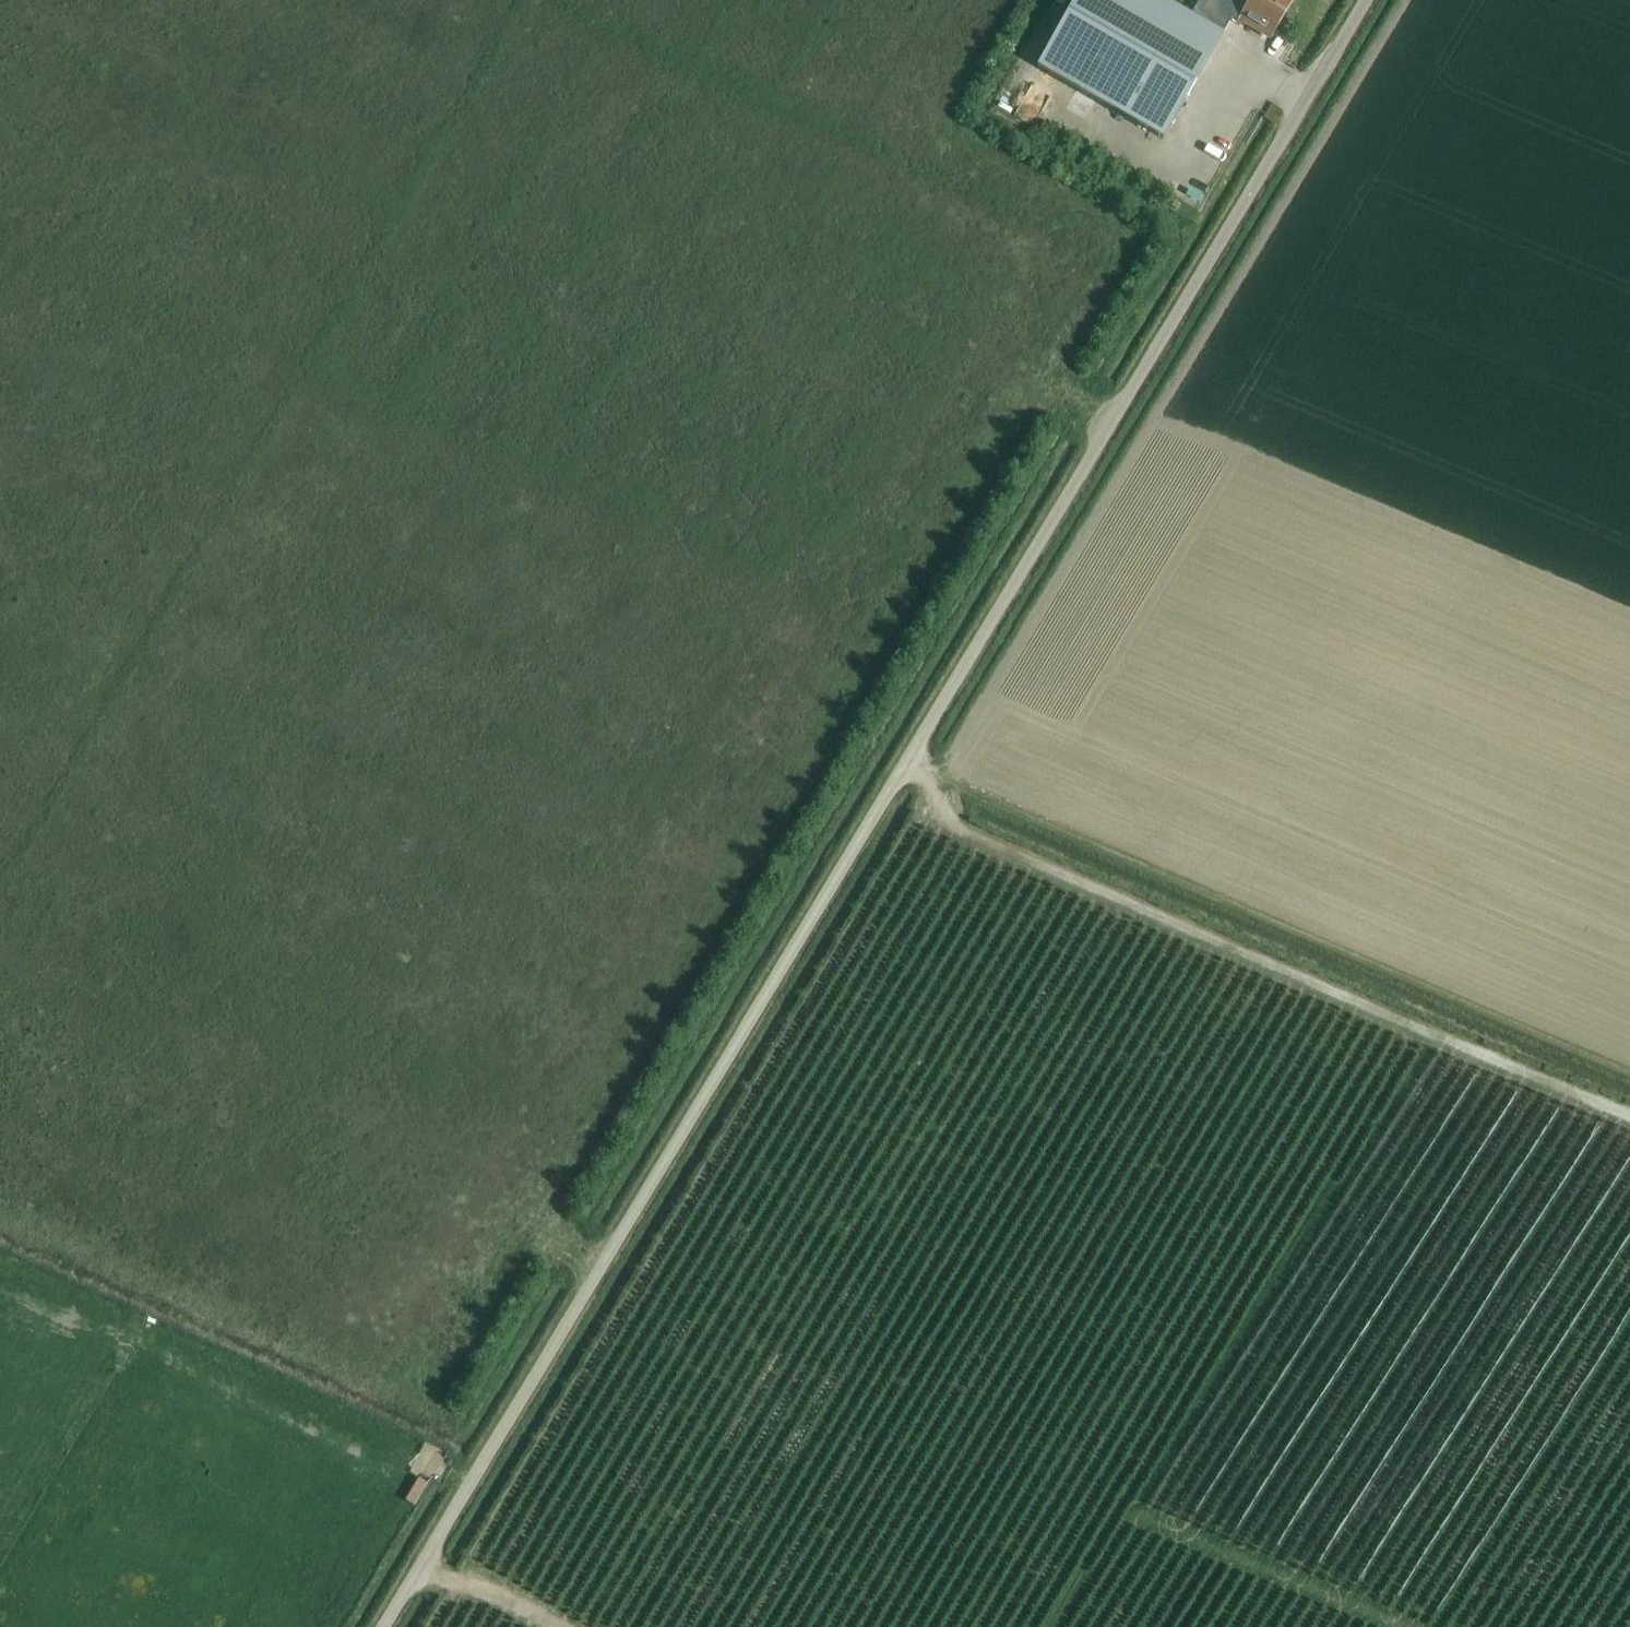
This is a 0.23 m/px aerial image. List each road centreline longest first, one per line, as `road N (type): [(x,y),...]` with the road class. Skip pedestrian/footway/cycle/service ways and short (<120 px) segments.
road 1 (unclassified): [(382,1626),(1364,0)]

